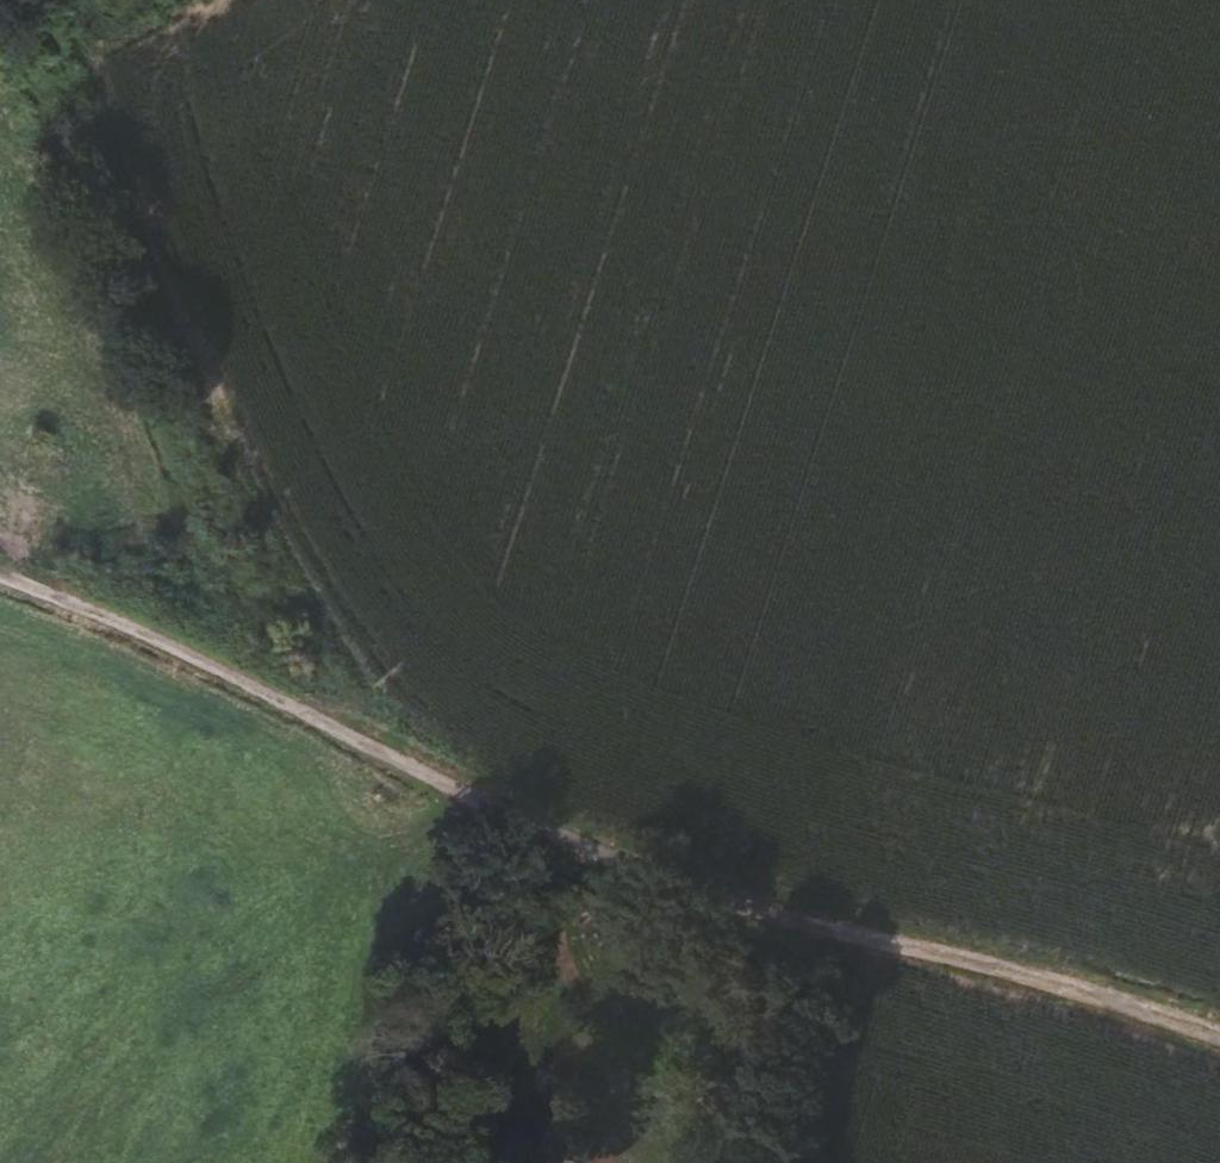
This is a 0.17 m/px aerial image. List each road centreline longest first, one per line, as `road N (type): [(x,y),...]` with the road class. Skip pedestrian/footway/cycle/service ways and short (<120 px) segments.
road 1 (track): [(528,843),(1068,988),(1219,1038)]
road 2 (track): [(528,843),(285,706),(0,584)]

